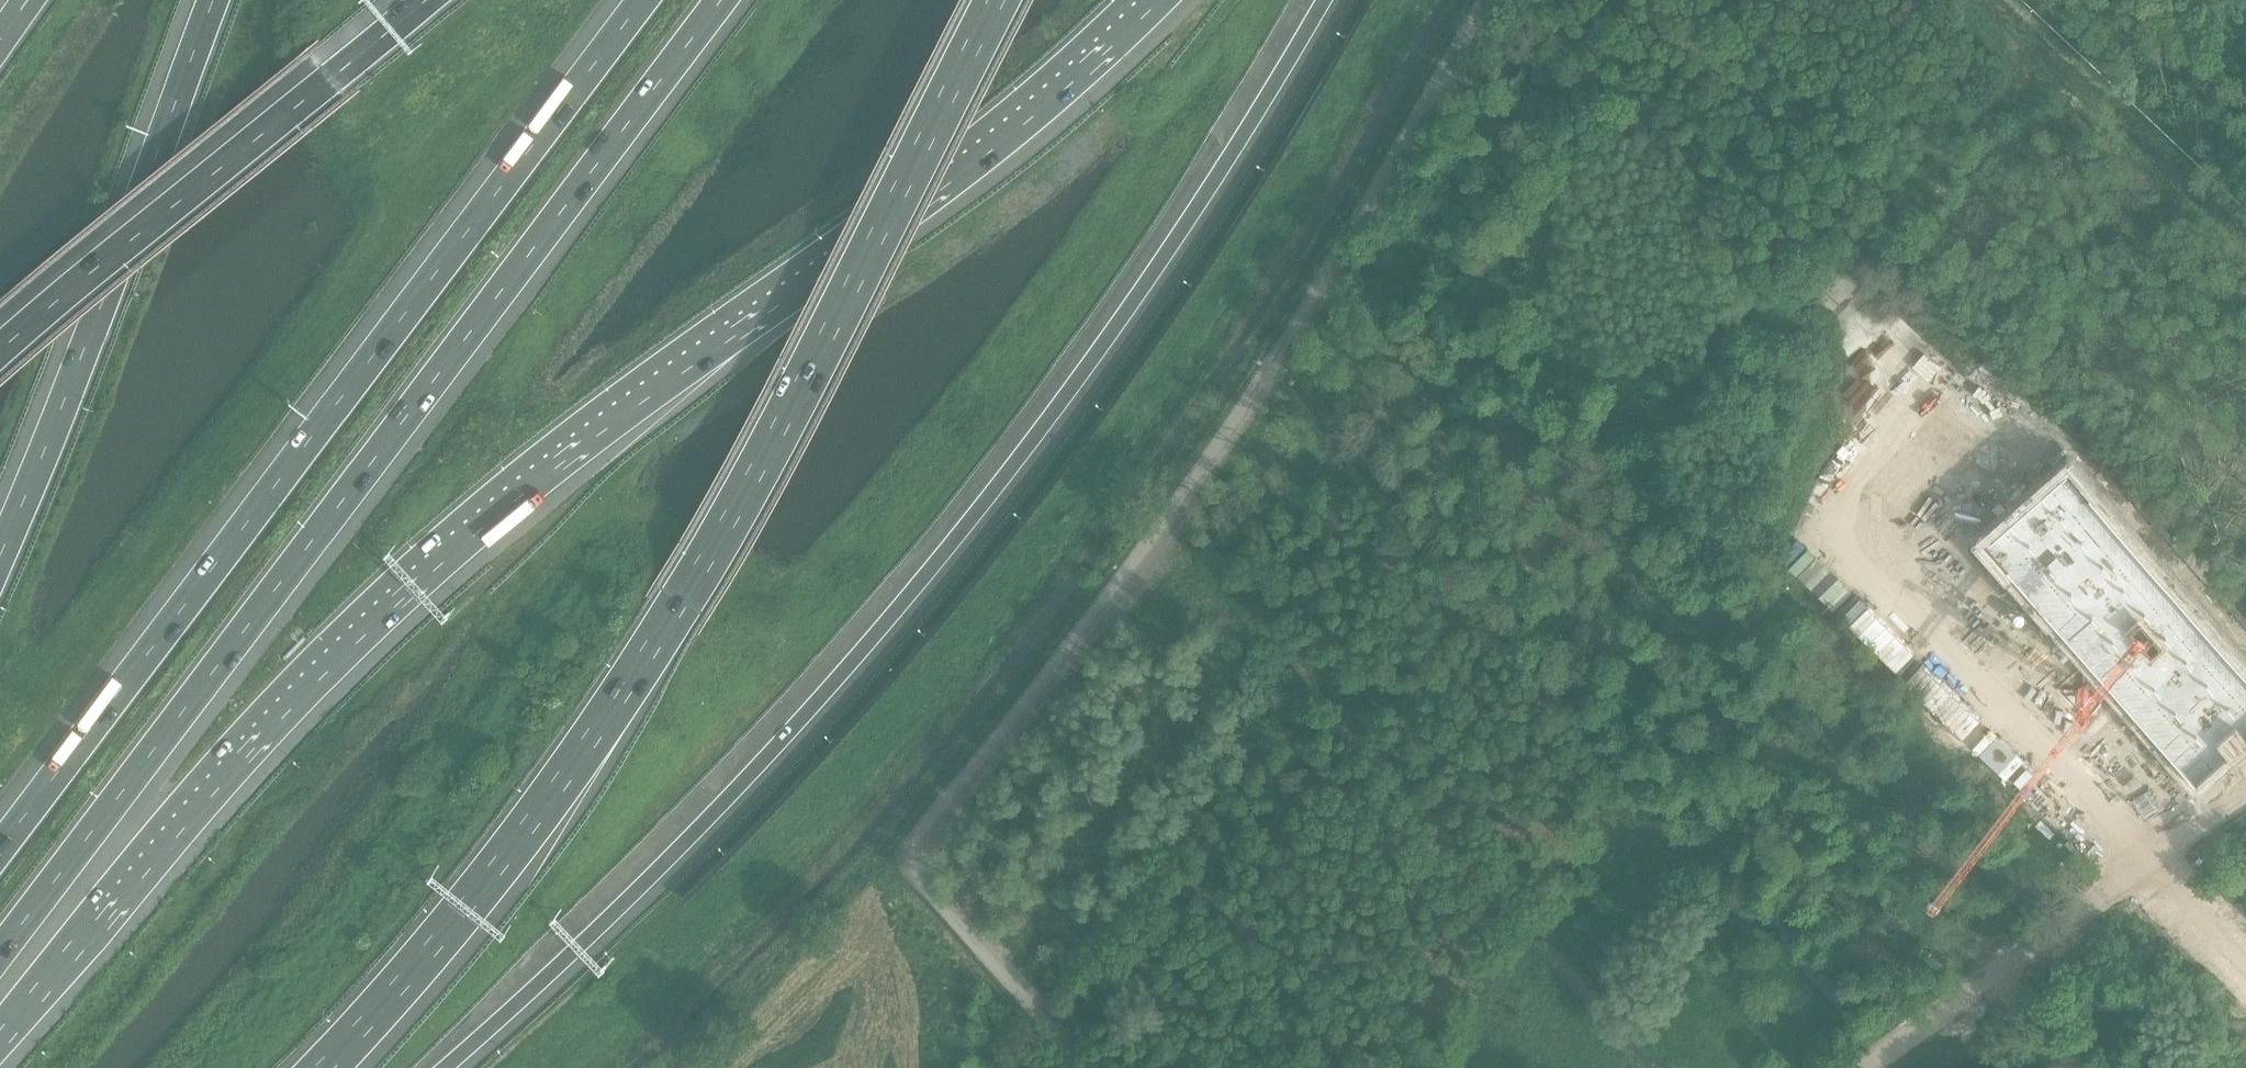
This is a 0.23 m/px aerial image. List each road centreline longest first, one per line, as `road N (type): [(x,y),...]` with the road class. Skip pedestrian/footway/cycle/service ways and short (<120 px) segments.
road 1 (motorway): [(0,1030),(231,750),(453,531),(615,401),(994,128),(1138,0)]
road 2 (motorway): [(443,1067),(682,844),(947,548),(1137,295),(1323,0)]
road 3 (motorway): [(323,1067),(528,827),(651,649),(793,399),(995,0)]
road 4 (motorway): [(0,953),(720,0)]
road 5 (motorway): [(640,0),(0,847)]
road 6 (motorway): [(212,0),(64,404),(0,552)]
road 7 (motorway): [(425,0),(0,352)]

